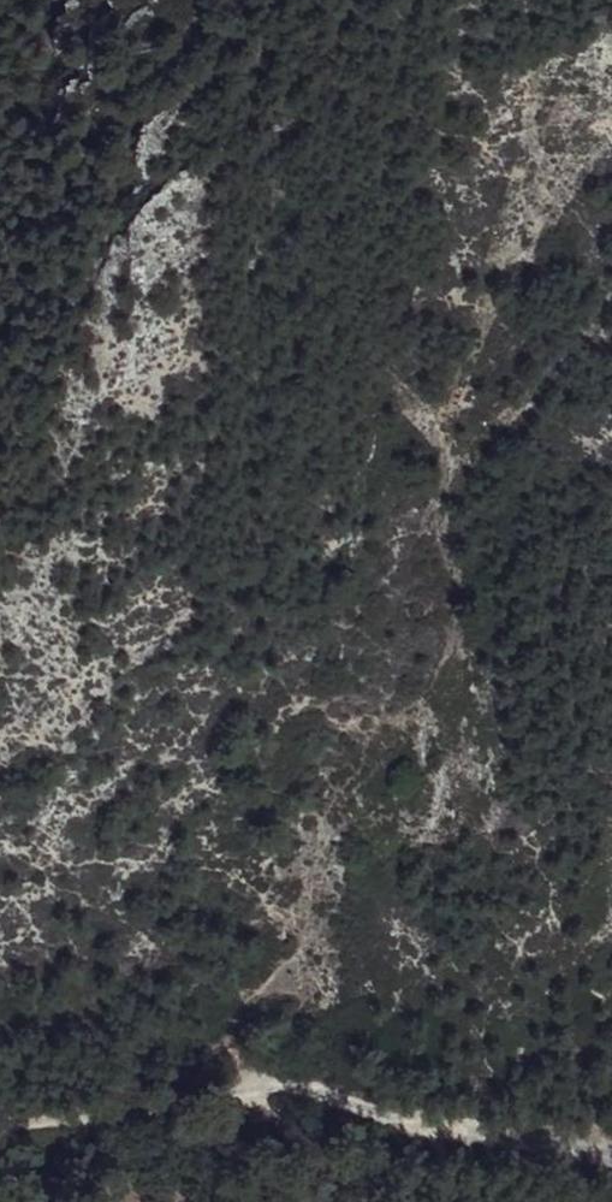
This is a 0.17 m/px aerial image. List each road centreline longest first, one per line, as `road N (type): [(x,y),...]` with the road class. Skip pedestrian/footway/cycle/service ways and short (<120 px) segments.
road 1 (residential): [(611,1153),(473,1134),(306,1091),(236,1089),(145,1105),(0,1114)]

